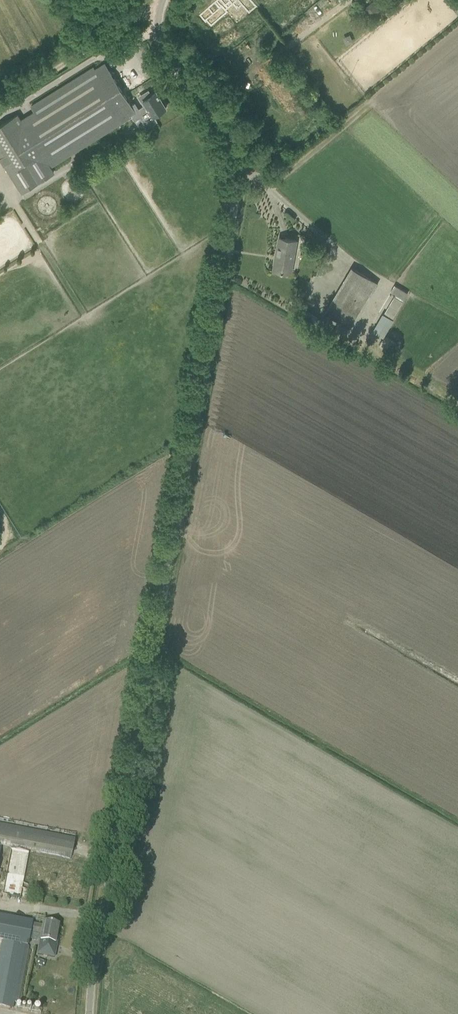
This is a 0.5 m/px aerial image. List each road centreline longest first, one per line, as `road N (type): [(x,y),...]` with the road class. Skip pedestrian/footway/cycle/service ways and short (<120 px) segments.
road 1 (residential): [(91,1013),(107,887),(236,193),(231,148),(162,49),(159,11)]
road 2 (track): [(148,9),(0,103)]

